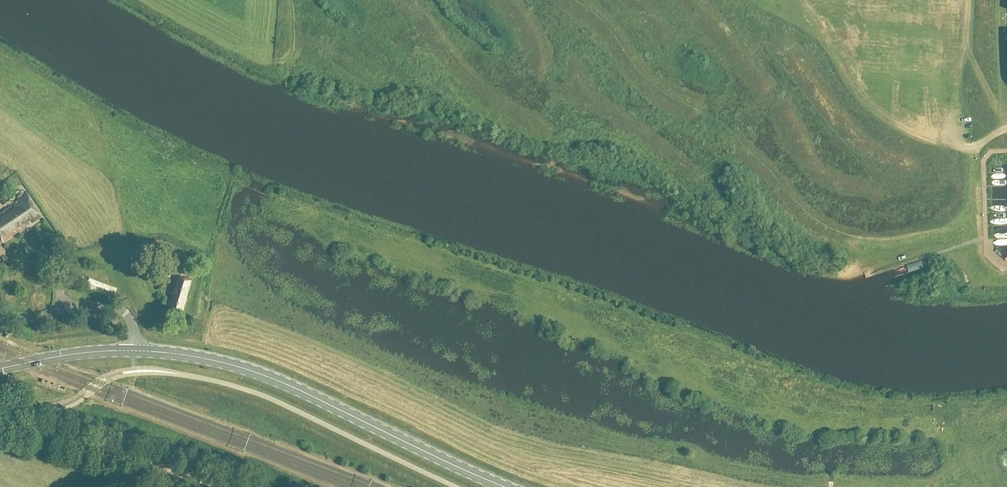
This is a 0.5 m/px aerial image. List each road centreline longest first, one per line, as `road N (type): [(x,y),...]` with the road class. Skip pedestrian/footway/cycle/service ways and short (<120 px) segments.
road 1 (secondary): [(134,350),(188,354),(271,378),(505,486)]
road 2 (track): [(161,470),(0,425)]
road 3 (unclassified): [(134,350),(131,322),(113,306),(31,320),(0,314)]
road 4 (secondary): [(0,367),(134,350)]

